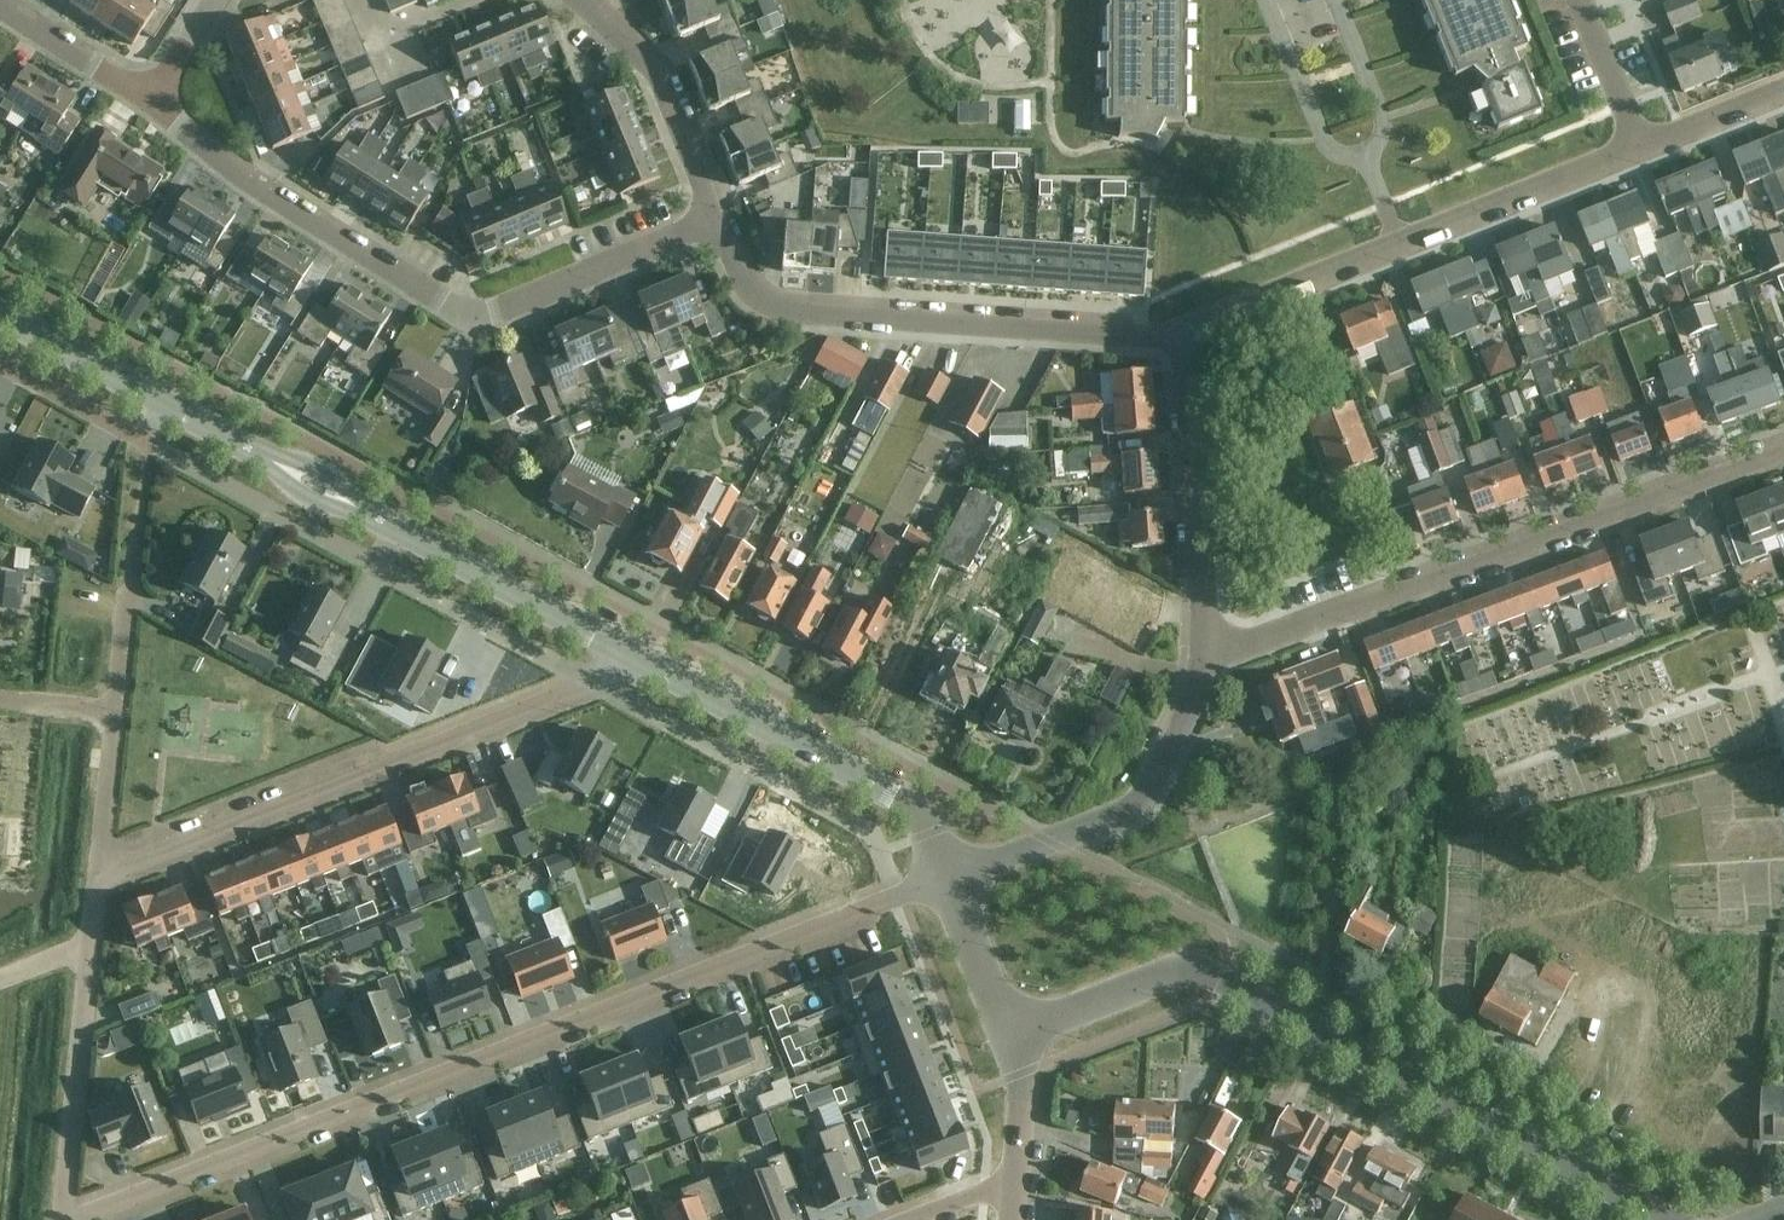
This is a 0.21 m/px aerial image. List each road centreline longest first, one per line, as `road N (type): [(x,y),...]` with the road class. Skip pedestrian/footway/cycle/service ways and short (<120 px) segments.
road 1 (residential): [(79,1219),(943,880)]
road 2 (secondary): [(1671,1219),(1226,982),(1180,970),(1014,1030)]
road 3 (residential): [(716,216),(463,313),(143,104)]
road 4 (residential): [(1204,649),(1783,444)]
road 5 (residential): [(100,877),(626,660)]
road 6 (secondary): [(626,660),(152,401)]
road 7 (residential): [(1189,336),(805,316),(750,286),(716,216)]
road 8 (residential): [(1189,336),(1637,143)]
road 9 (secondary): [(943,880),(910,811),(626,660)]
road 10 (residential): [(943,880),(1131,809),(1168,752),(1197,689),(1204,649)]
road 11 (residential): [(117,713),(152,401)]
road 12 (residential): [(1204,649),(1189,336)]
road 13 (residential): [(64,1219),(93,943)]
road 14 (residential): [(716,216),(653,72),(579,0)]
road 15 (secondary): [(152,401),(0,318)]
road 16 (residential): [(143,104),(0,8)]
road 17 (secondary): [(1014,1030),(943,880)]
road 18 (residential): [(100,877),(117,713)]
road 19 (residential): [(1637,143),(1783,85)]
road 20 (tertiary): [(1011,1184),(1021,1122),(1014,1030)]
road 21 (residential): [(1637,143),(1579,0)]
road 22 (residential): [(143,104),(213,0)]

